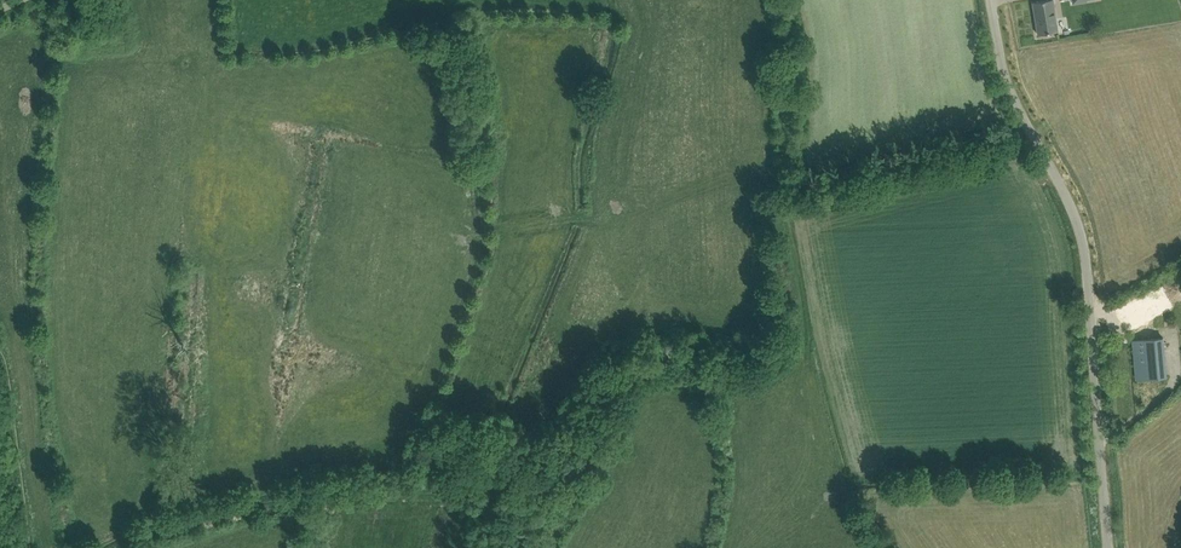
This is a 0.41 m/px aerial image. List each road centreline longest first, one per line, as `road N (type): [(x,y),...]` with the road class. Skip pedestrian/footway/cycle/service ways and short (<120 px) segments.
road 1 (unclassified): [(1108,547),(1084,246),(1073,207),(1002,66),(991,0)]
road 2 (track): [(1028,127),(776,192),(788,339),(765,345)]

